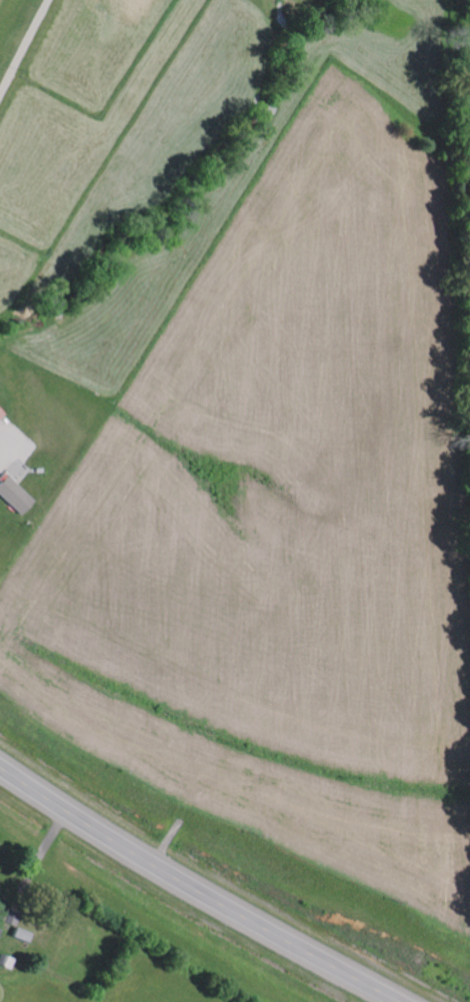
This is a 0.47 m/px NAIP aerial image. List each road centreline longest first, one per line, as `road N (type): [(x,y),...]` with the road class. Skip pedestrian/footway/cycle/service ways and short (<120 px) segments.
road 1 (trunk): [(397,1001),(0,767)]

